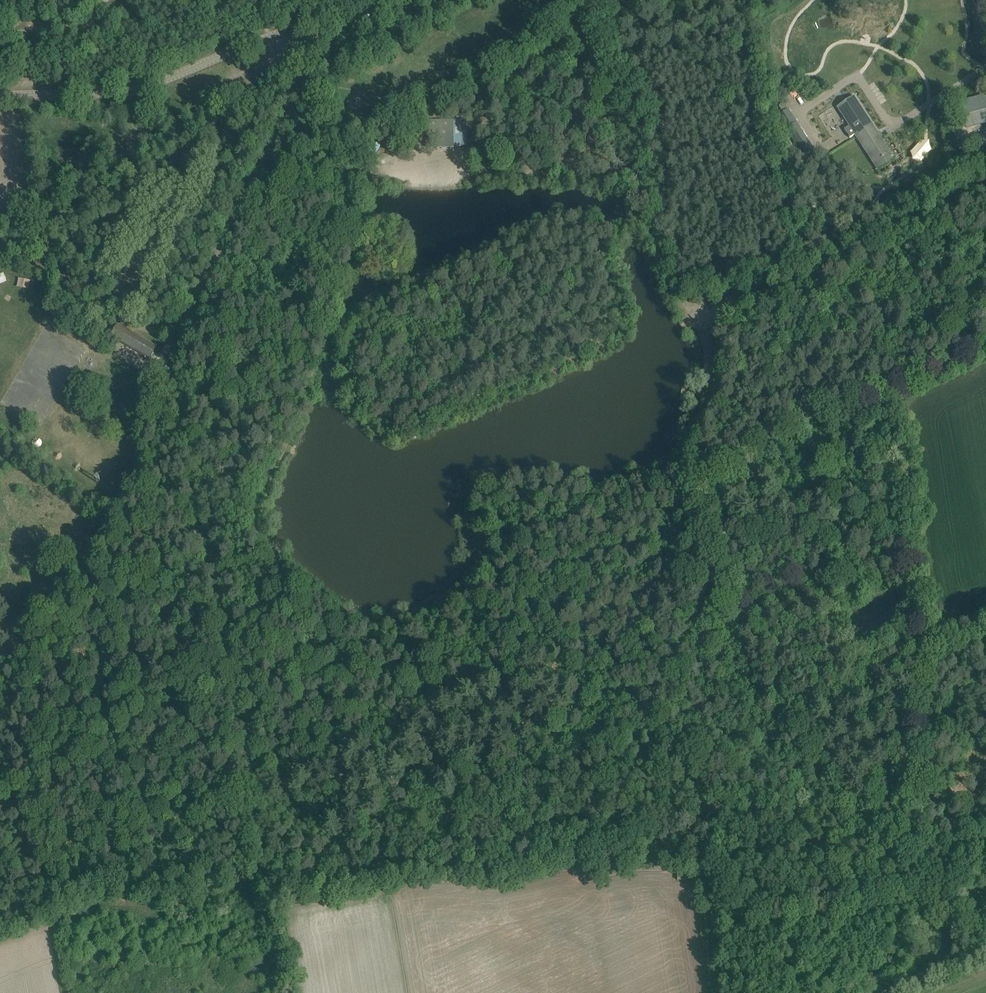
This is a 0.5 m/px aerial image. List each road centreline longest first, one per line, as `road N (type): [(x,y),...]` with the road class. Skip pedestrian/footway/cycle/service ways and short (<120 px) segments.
road 1 (unclassified): [(0,96),(144,88),(369,0)]

